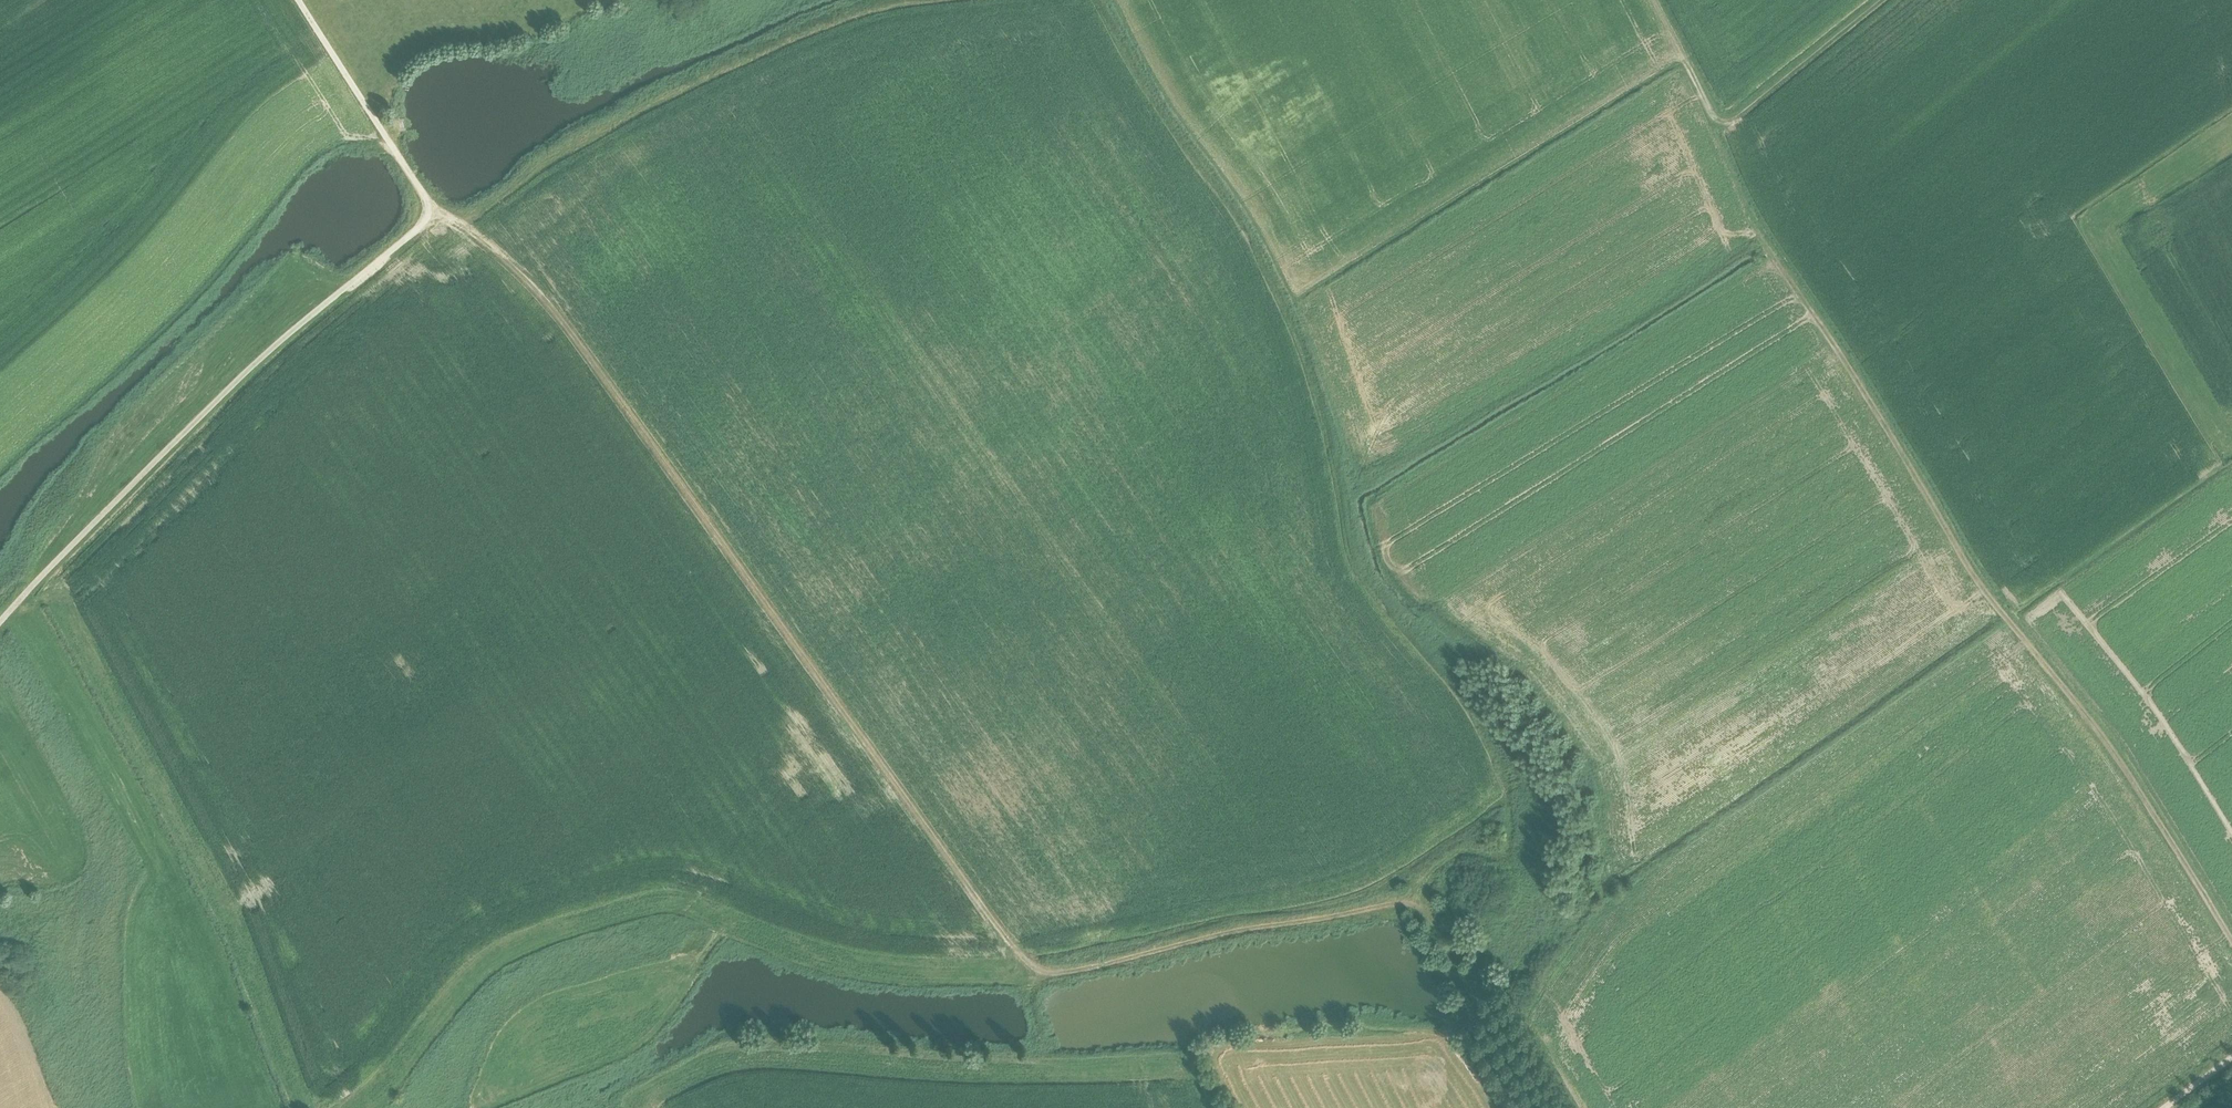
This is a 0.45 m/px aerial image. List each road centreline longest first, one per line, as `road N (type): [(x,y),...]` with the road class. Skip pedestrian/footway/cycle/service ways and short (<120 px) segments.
road 1 (residential): [(0,625),(280,344),(430,220),(426,198),(301,0)]

